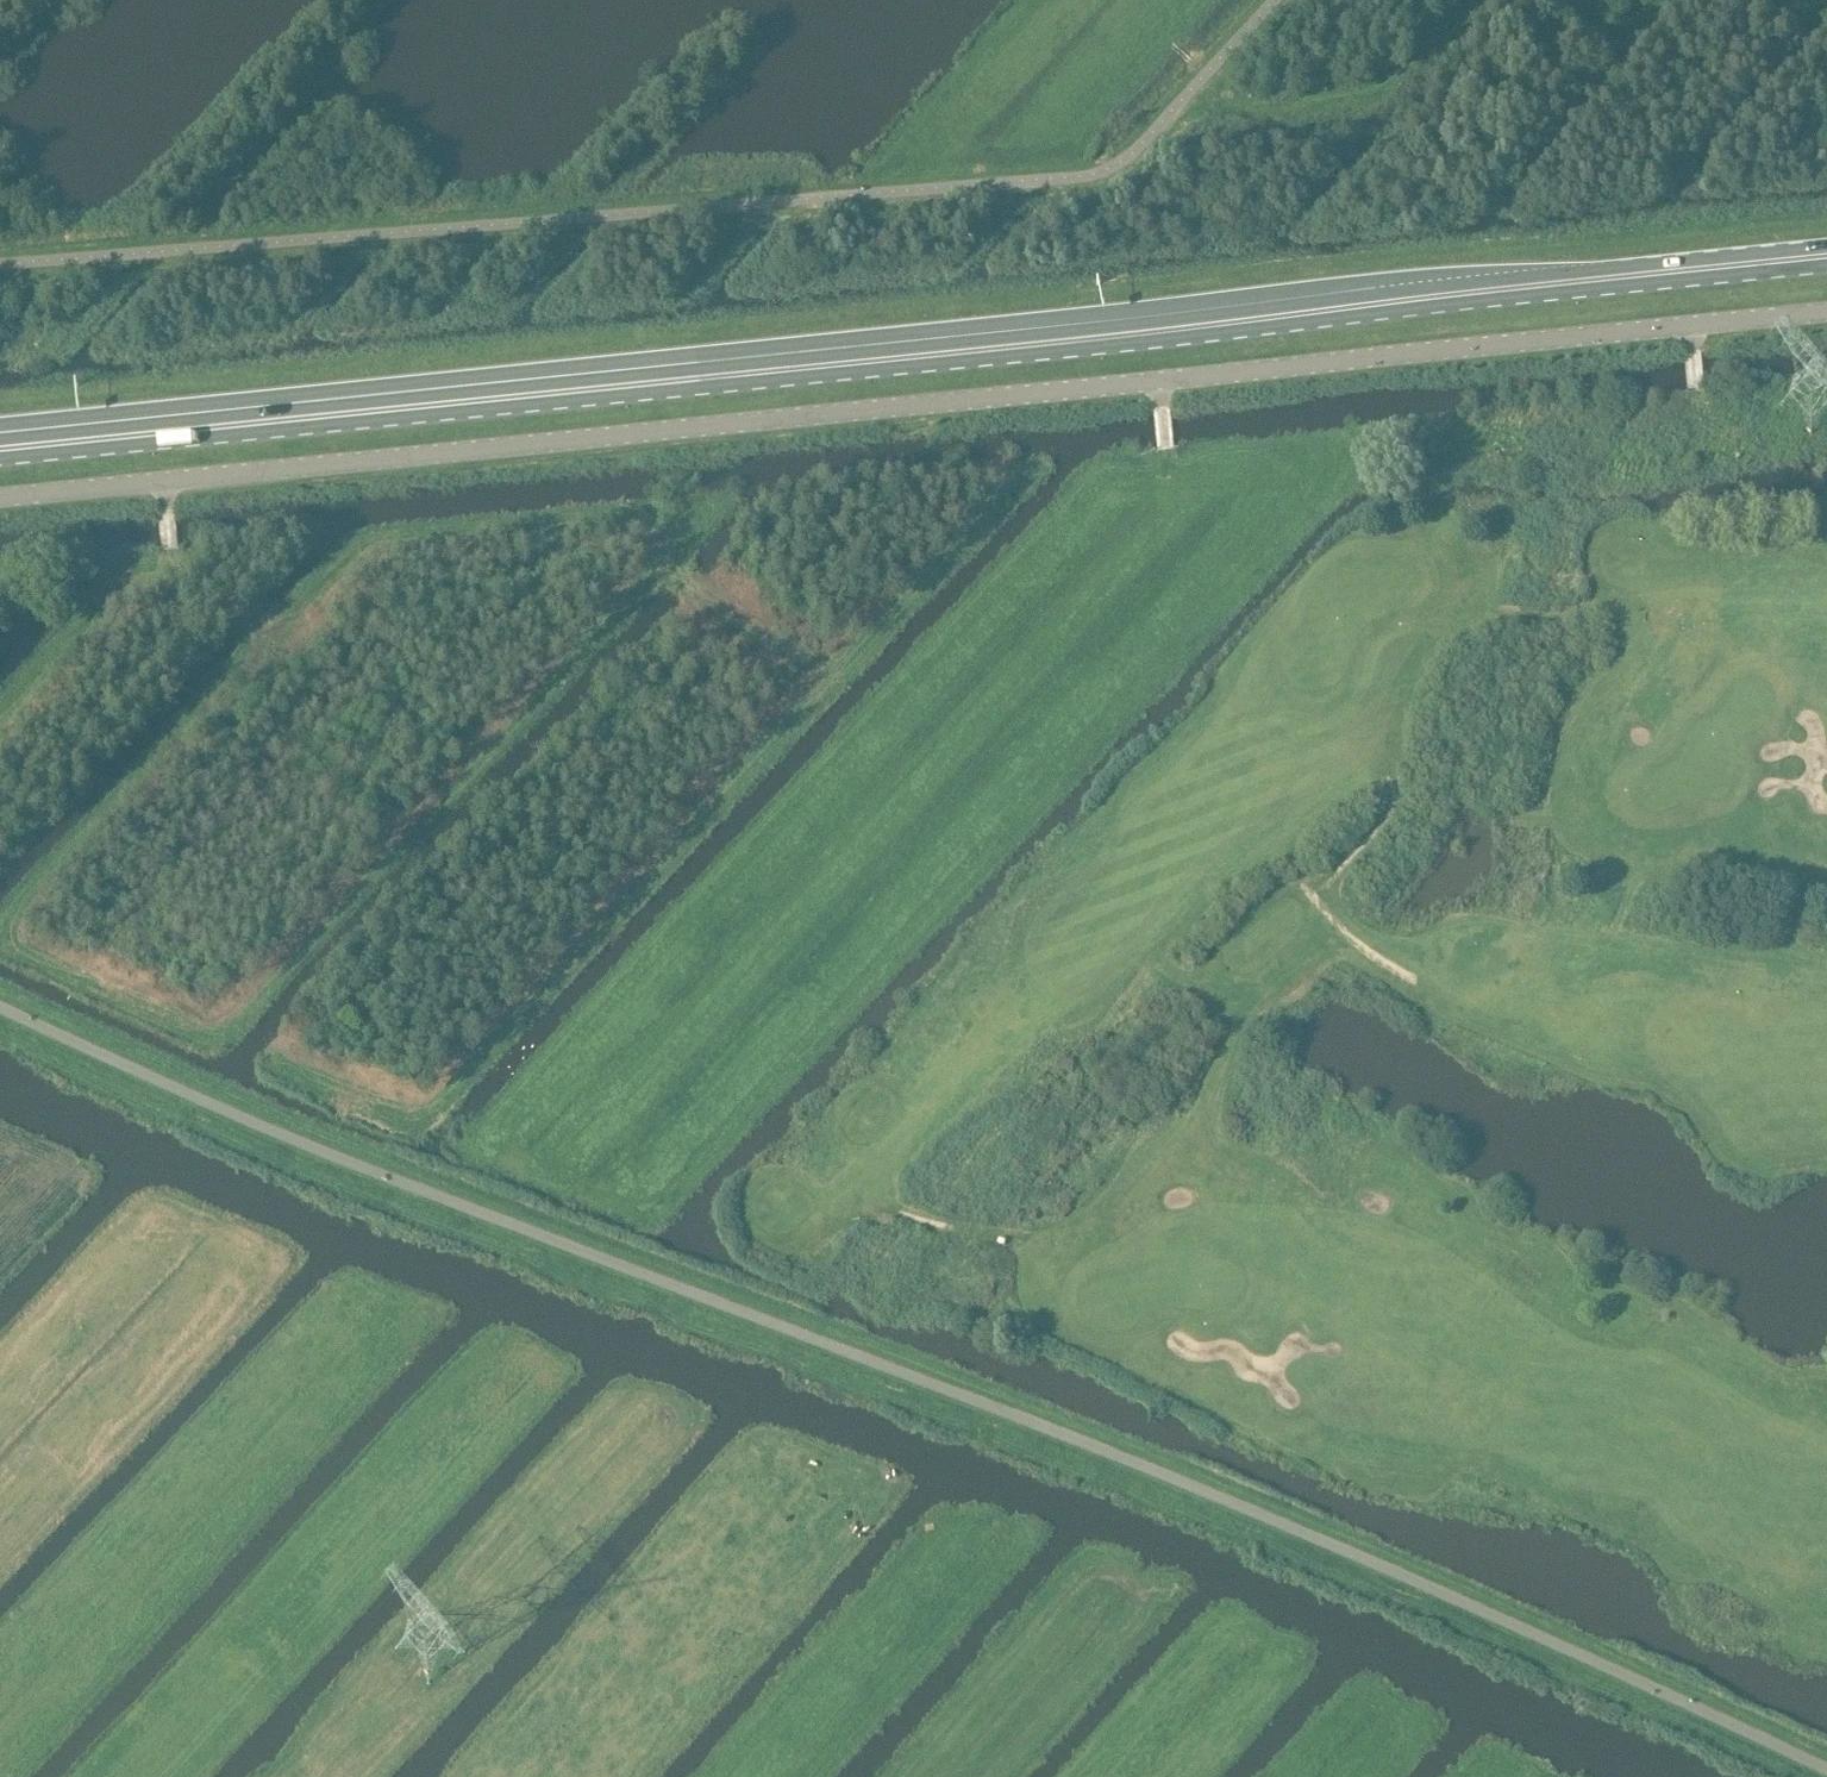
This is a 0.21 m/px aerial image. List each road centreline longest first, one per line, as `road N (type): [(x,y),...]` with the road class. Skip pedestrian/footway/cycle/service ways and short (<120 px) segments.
road 1 (primary): [(0,449),(1826,257)]
road 2 (unclassified): [(1826,312),(0,502)]

